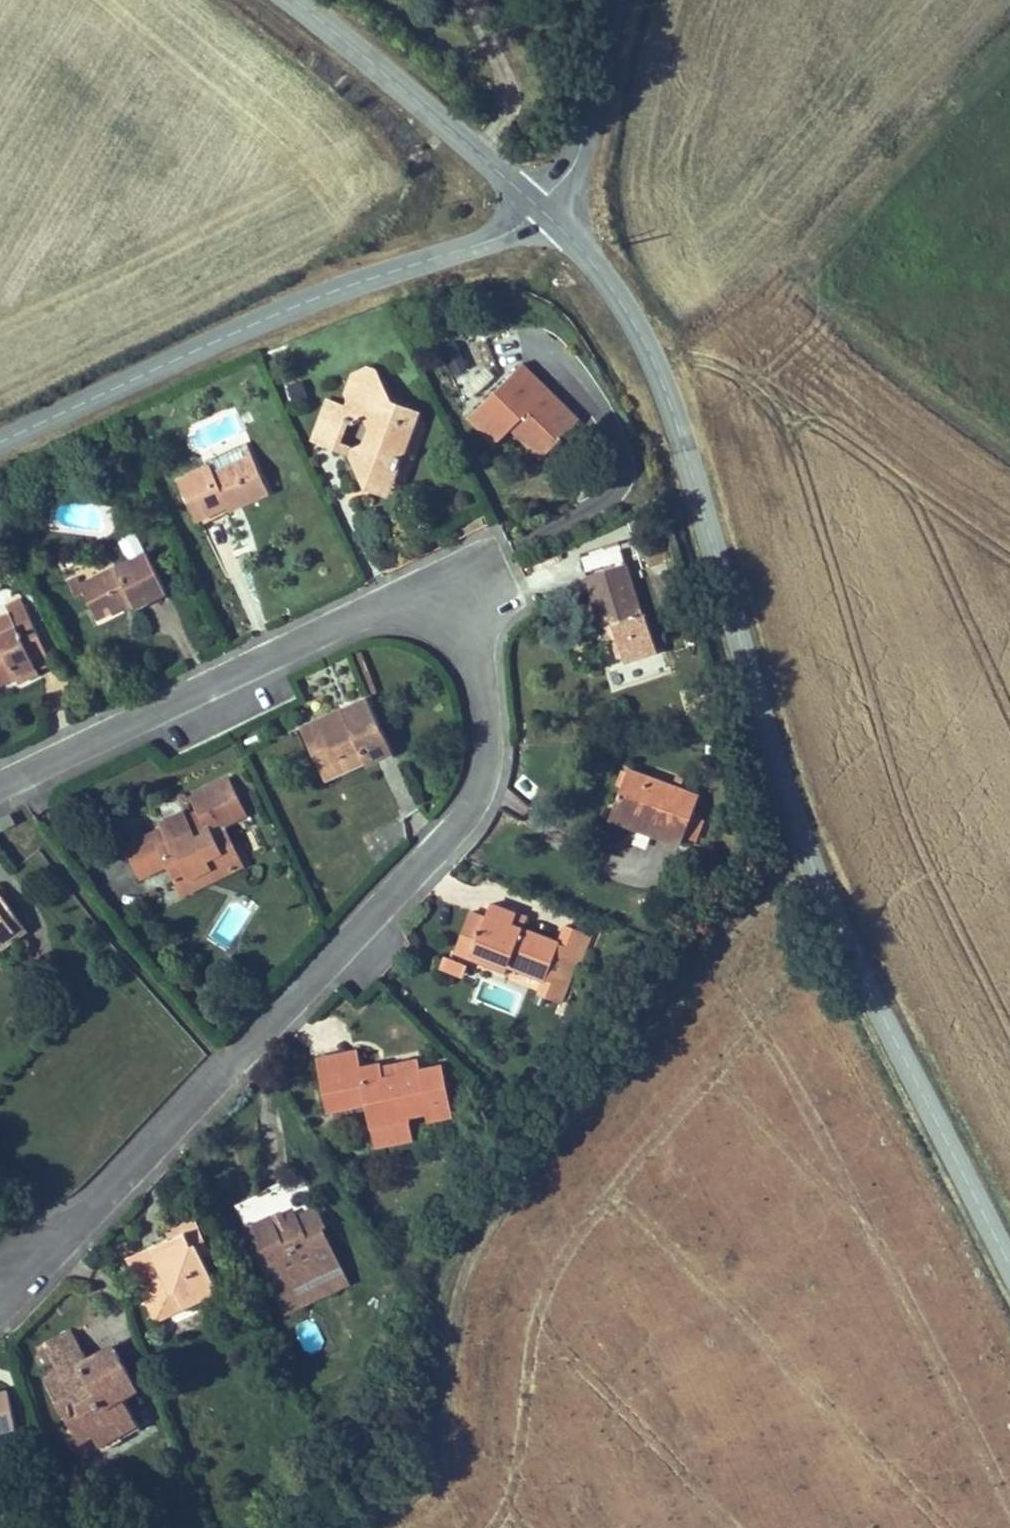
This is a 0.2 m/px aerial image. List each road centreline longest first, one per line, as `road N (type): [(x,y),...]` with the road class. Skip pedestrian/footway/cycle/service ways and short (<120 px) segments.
road 1 (residential): [(0,1267),(64,1236),(98,1208),(462,817),(486,757),(484,693),(463,645),(446,629),(376,612),(0,787)]
road 2 (tertiary): [(540,207),(616,293),(664,384),(809,857),(1009,1269)]
road 3 (track): [(809,857),(666,999),(476,1237),(452,1279),(440,1445),(428,1466),(349,1527)]
road 4 (tertiary): [(0,442),(247,328),(506,234),(540,207)]
road 5 (tertiary): [(293,0),(540,207)]
road 6 (tertiary): [(540,207),(579,150),(617,0)]

